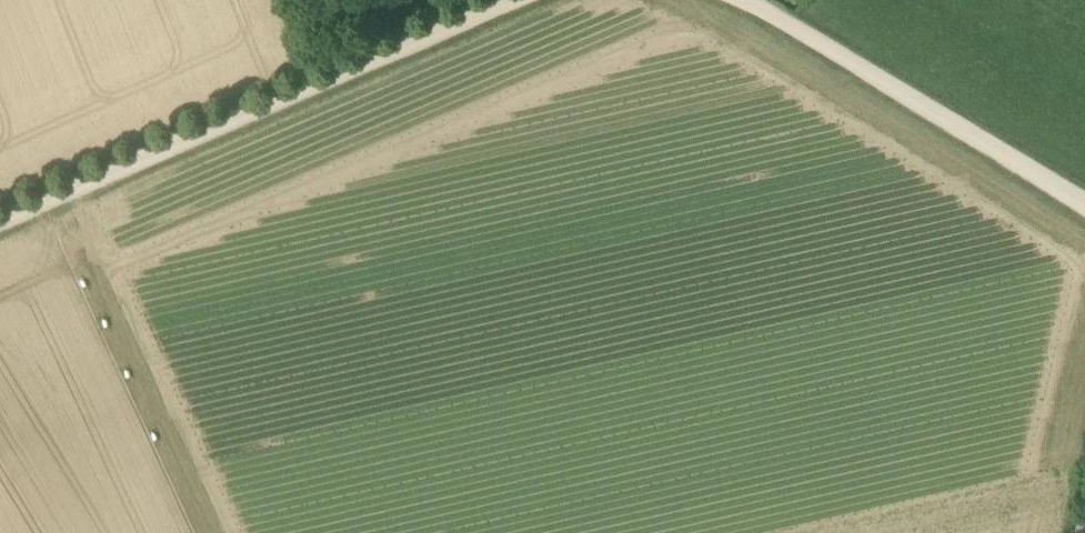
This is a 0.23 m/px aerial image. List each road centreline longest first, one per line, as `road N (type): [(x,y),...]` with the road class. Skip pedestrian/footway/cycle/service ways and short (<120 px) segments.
road 1 (track): [(0,223),(516,0)]
road 2 (track): [(749,0),(1084,205)]

